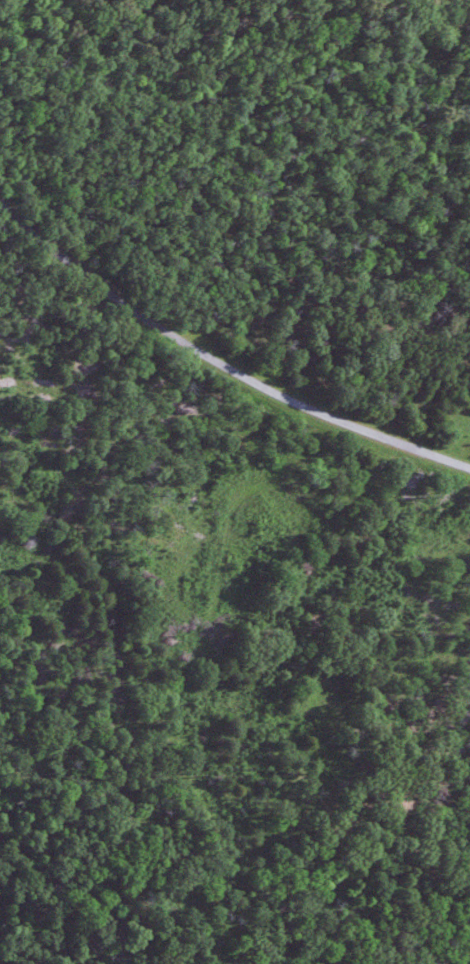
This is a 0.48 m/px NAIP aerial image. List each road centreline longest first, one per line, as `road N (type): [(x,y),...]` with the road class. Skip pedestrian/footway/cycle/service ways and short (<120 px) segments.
road 1 (residential): [(0,201),(76,269),(201,354),(267,390),(469,466)]

